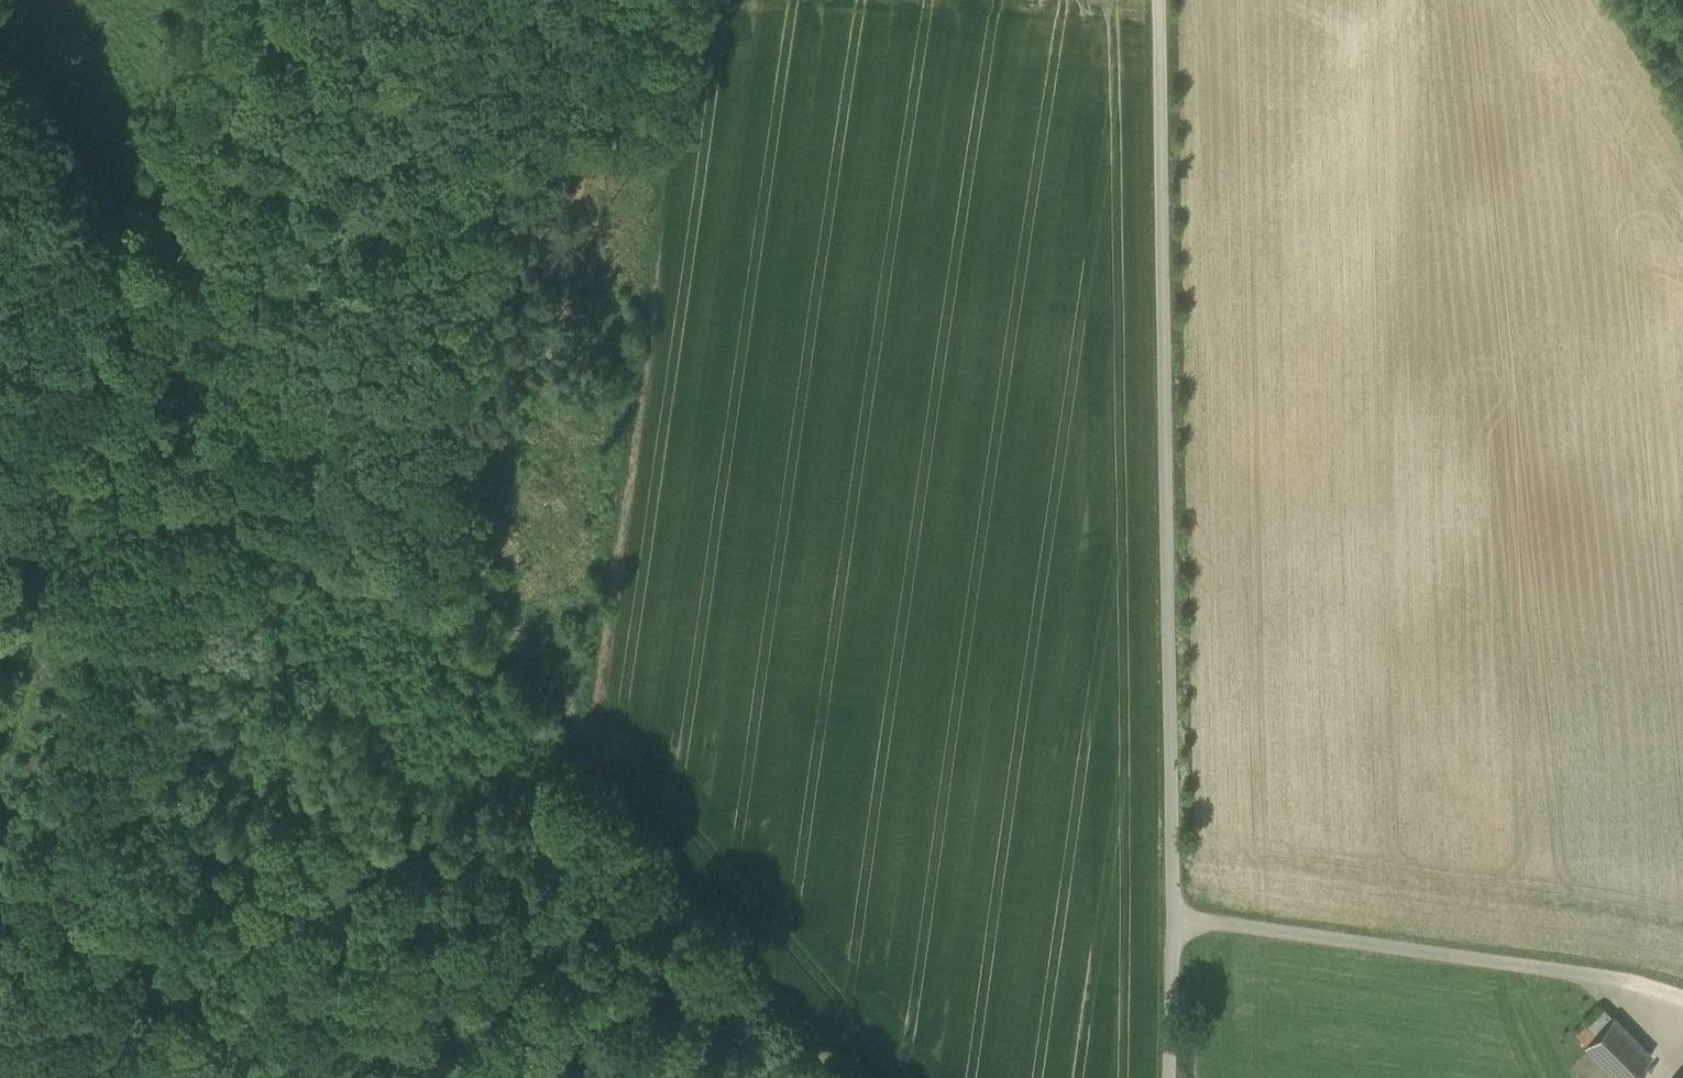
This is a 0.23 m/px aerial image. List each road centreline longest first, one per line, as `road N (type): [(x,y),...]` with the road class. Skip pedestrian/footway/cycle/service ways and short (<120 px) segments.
road 1 (track): [(851,1077),(689,878),(553,737),(376,511),(0,69)]
road 2 (track): [(1171,1077),(1174,761),(1157,0)]
road 3 (track): [(1174,920),(1226,918),(1550,966),(1682,1005)]

